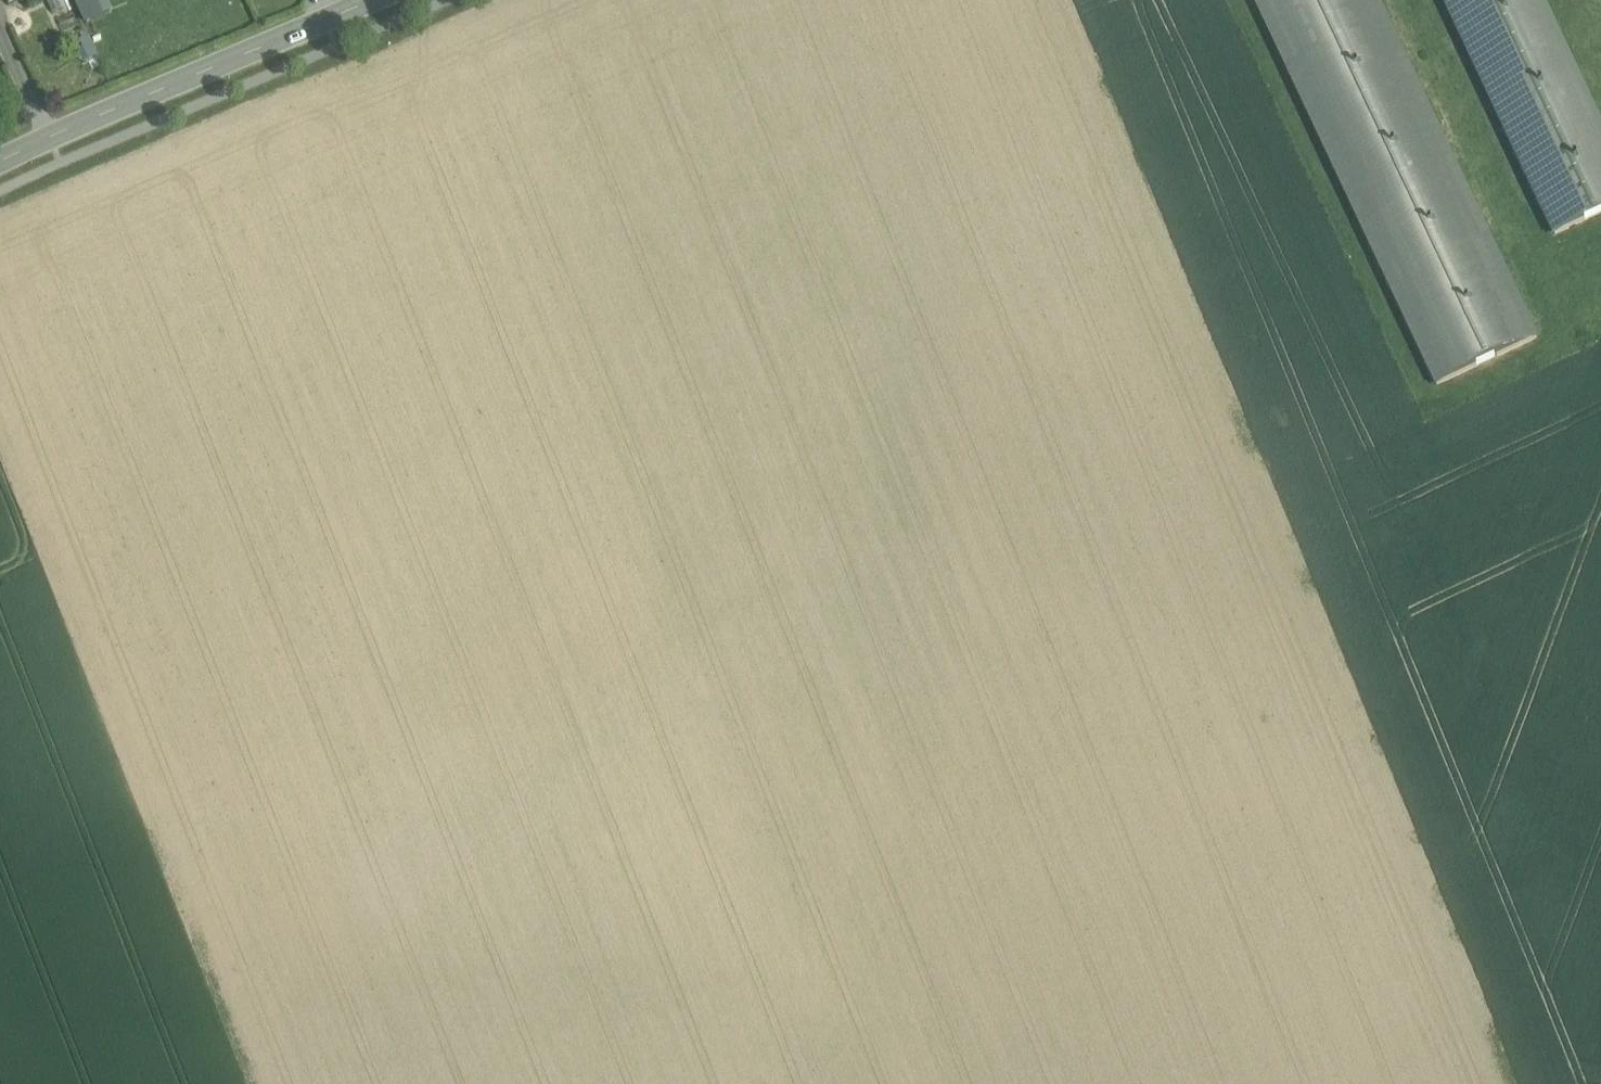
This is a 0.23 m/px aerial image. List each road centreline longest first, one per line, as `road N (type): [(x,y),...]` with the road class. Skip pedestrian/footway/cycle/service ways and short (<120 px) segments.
road 1 (tertiary): [(0,173),(394,0)]

